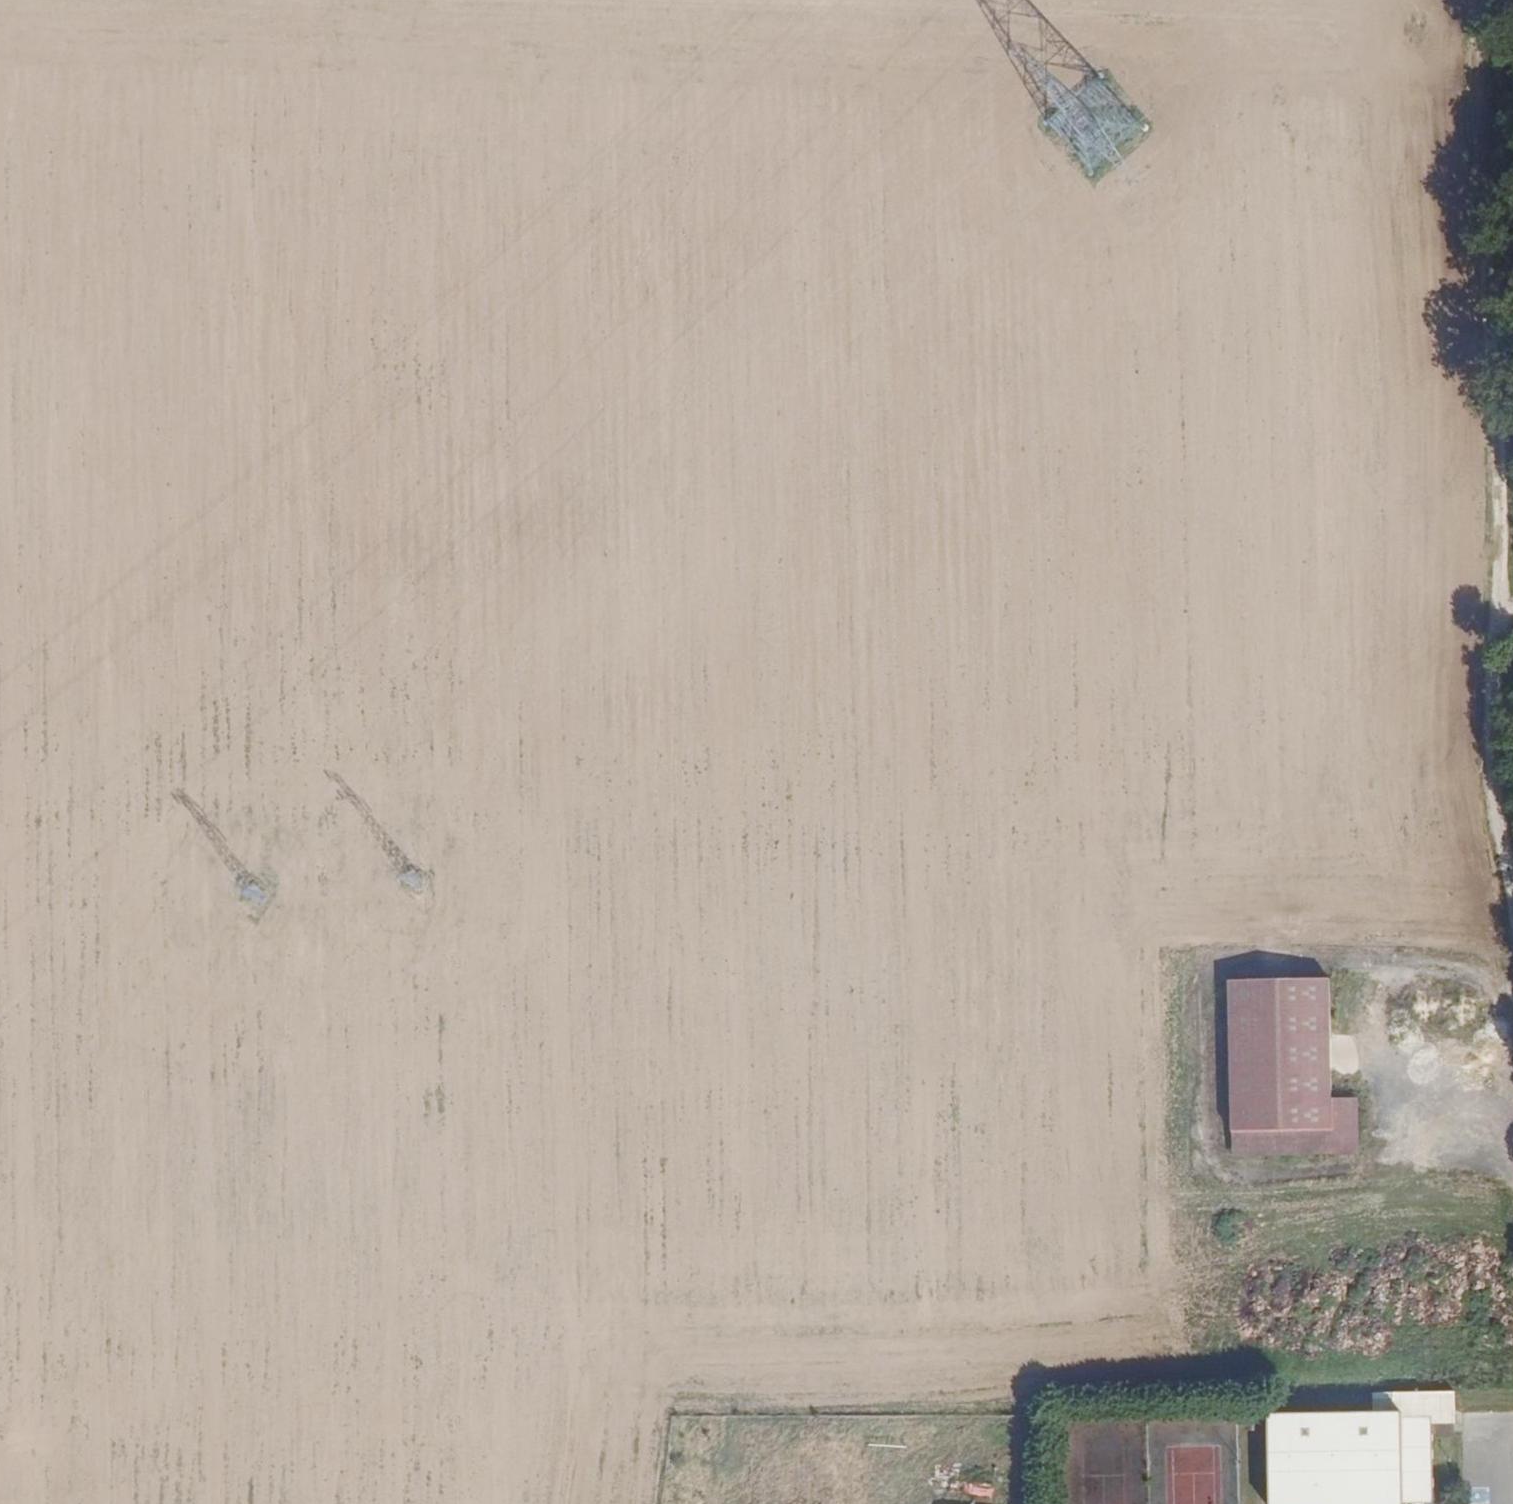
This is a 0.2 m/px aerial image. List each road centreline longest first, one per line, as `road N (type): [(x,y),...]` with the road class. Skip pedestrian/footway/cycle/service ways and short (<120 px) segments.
road 1 (track): [(1512,889),(1491,772),(1501,611),(1512,562),(1485,7)]

